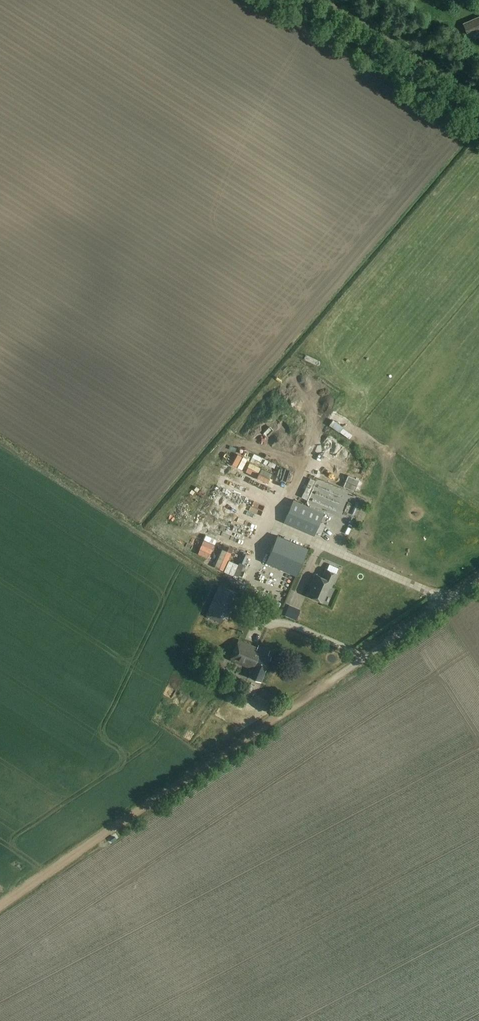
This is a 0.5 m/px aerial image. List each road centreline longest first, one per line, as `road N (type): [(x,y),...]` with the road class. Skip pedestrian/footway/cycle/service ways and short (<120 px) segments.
road 1 (track): [(0,905),(372,654)]
road 2 (unclassified): [(478,117),(295,0)]
road 3 (unclassified): [(372,654),(478,581)]

